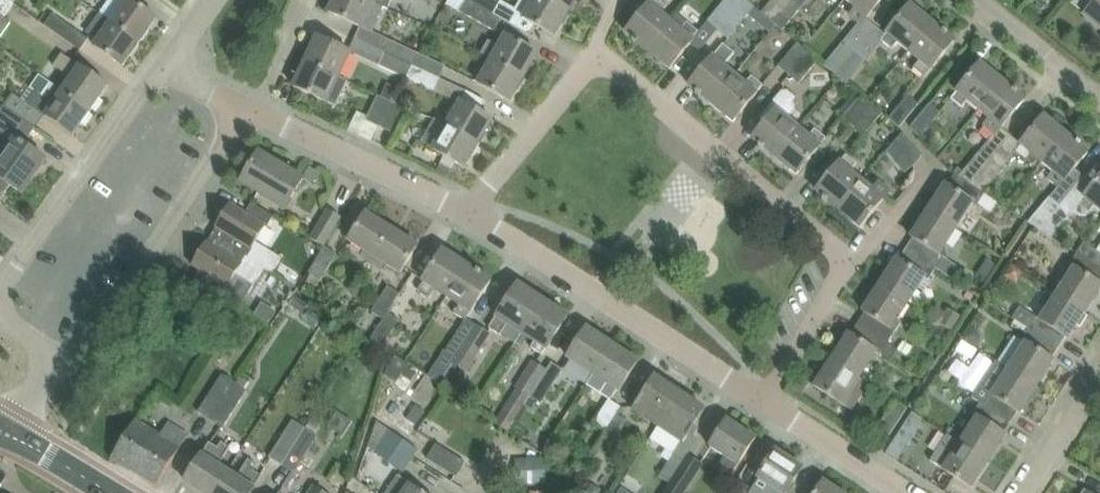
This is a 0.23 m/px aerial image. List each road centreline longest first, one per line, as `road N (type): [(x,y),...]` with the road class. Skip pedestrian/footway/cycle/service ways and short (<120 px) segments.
road 1 (residential): [(768,401),(467,212)]
road 2 (residential): [(841,275),(840,256),(824,240),(616,65),(599,61)]
road 3 (residential): [(59,353),(84,352),(245,108)]
road 4 (residential): [(163,62),(0,290)]
road 5 (residential): [(467,212),(256,113)]
road 6 (residential): [(599,61),(584,67),(467,212)]
road 7 (residential): [(909,492),(768,401)]
road 8 (residential): [(1099,103),(970,0)]
road 9 (residential): [(768,401),(841,275)]
road 10 (residential): [(841,275),(936,166)]
road 11 (residential): [(1025,492),(1099,372)]
road 12 (residential): [(256,113),(312,0)]

